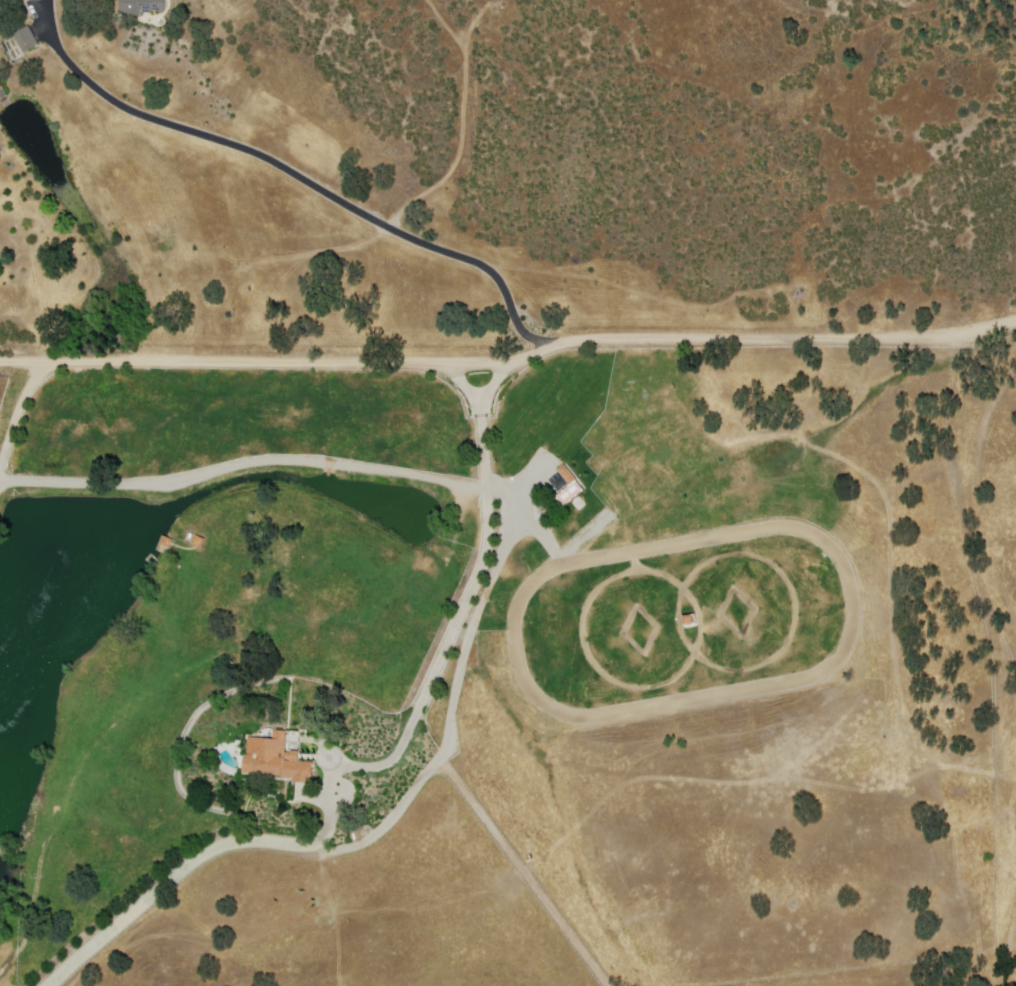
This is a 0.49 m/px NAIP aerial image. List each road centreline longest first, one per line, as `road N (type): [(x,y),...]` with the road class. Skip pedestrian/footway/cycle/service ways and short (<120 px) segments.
road 1 (residential): [(0,366),(498,367),(721,332),(971,338),(1015,322)]
road 2 (residential): [(607,985),(438,762),(385,822),(347,848),(244,842),(199,856),(45,985)]
road 3 (track): [(580,642),(585,604),(617,575),(647,572),(682,588),(697,630),(693,655),(679,672),(639,690),(592,668),(580,642)]
road 4 (track): [(677,624),(682,588),(714,557),(760,559),(791,594),(788,637),(757,666),(733,671),(707,663),(693,655),(677,624)]
road 5 (track): [(622,630),(634,605),(654,626),(642,656),(622,630)]

